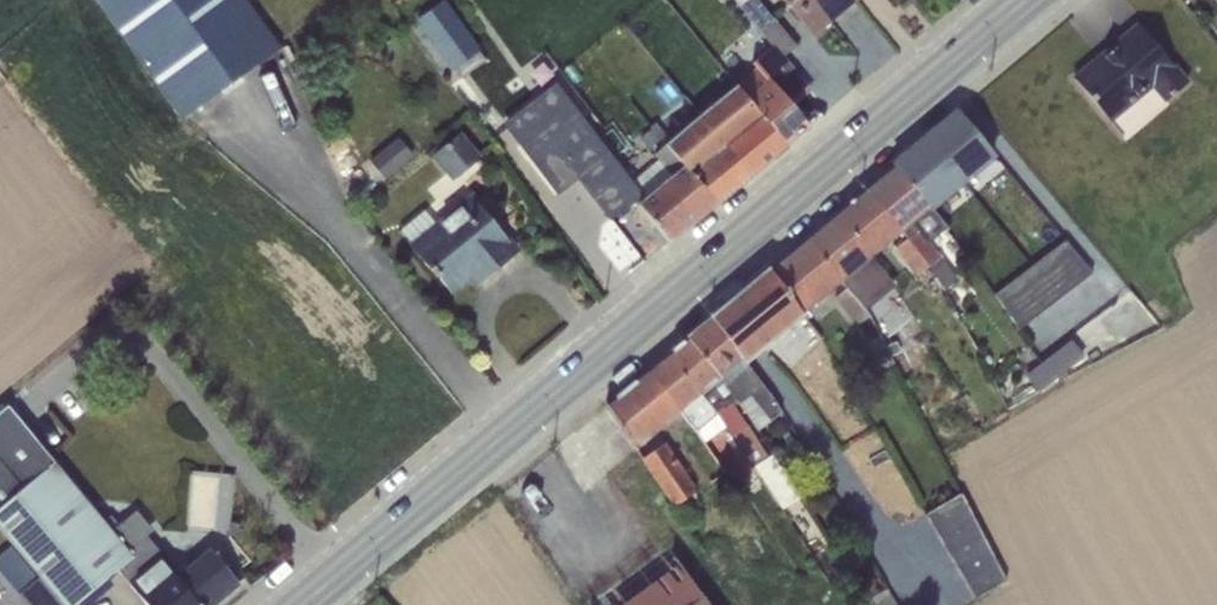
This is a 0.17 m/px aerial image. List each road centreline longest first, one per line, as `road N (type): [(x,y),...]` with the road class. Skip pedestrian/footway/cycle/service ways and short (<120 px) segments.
road 1 (secondary): [(1026,0),(301,604)]

